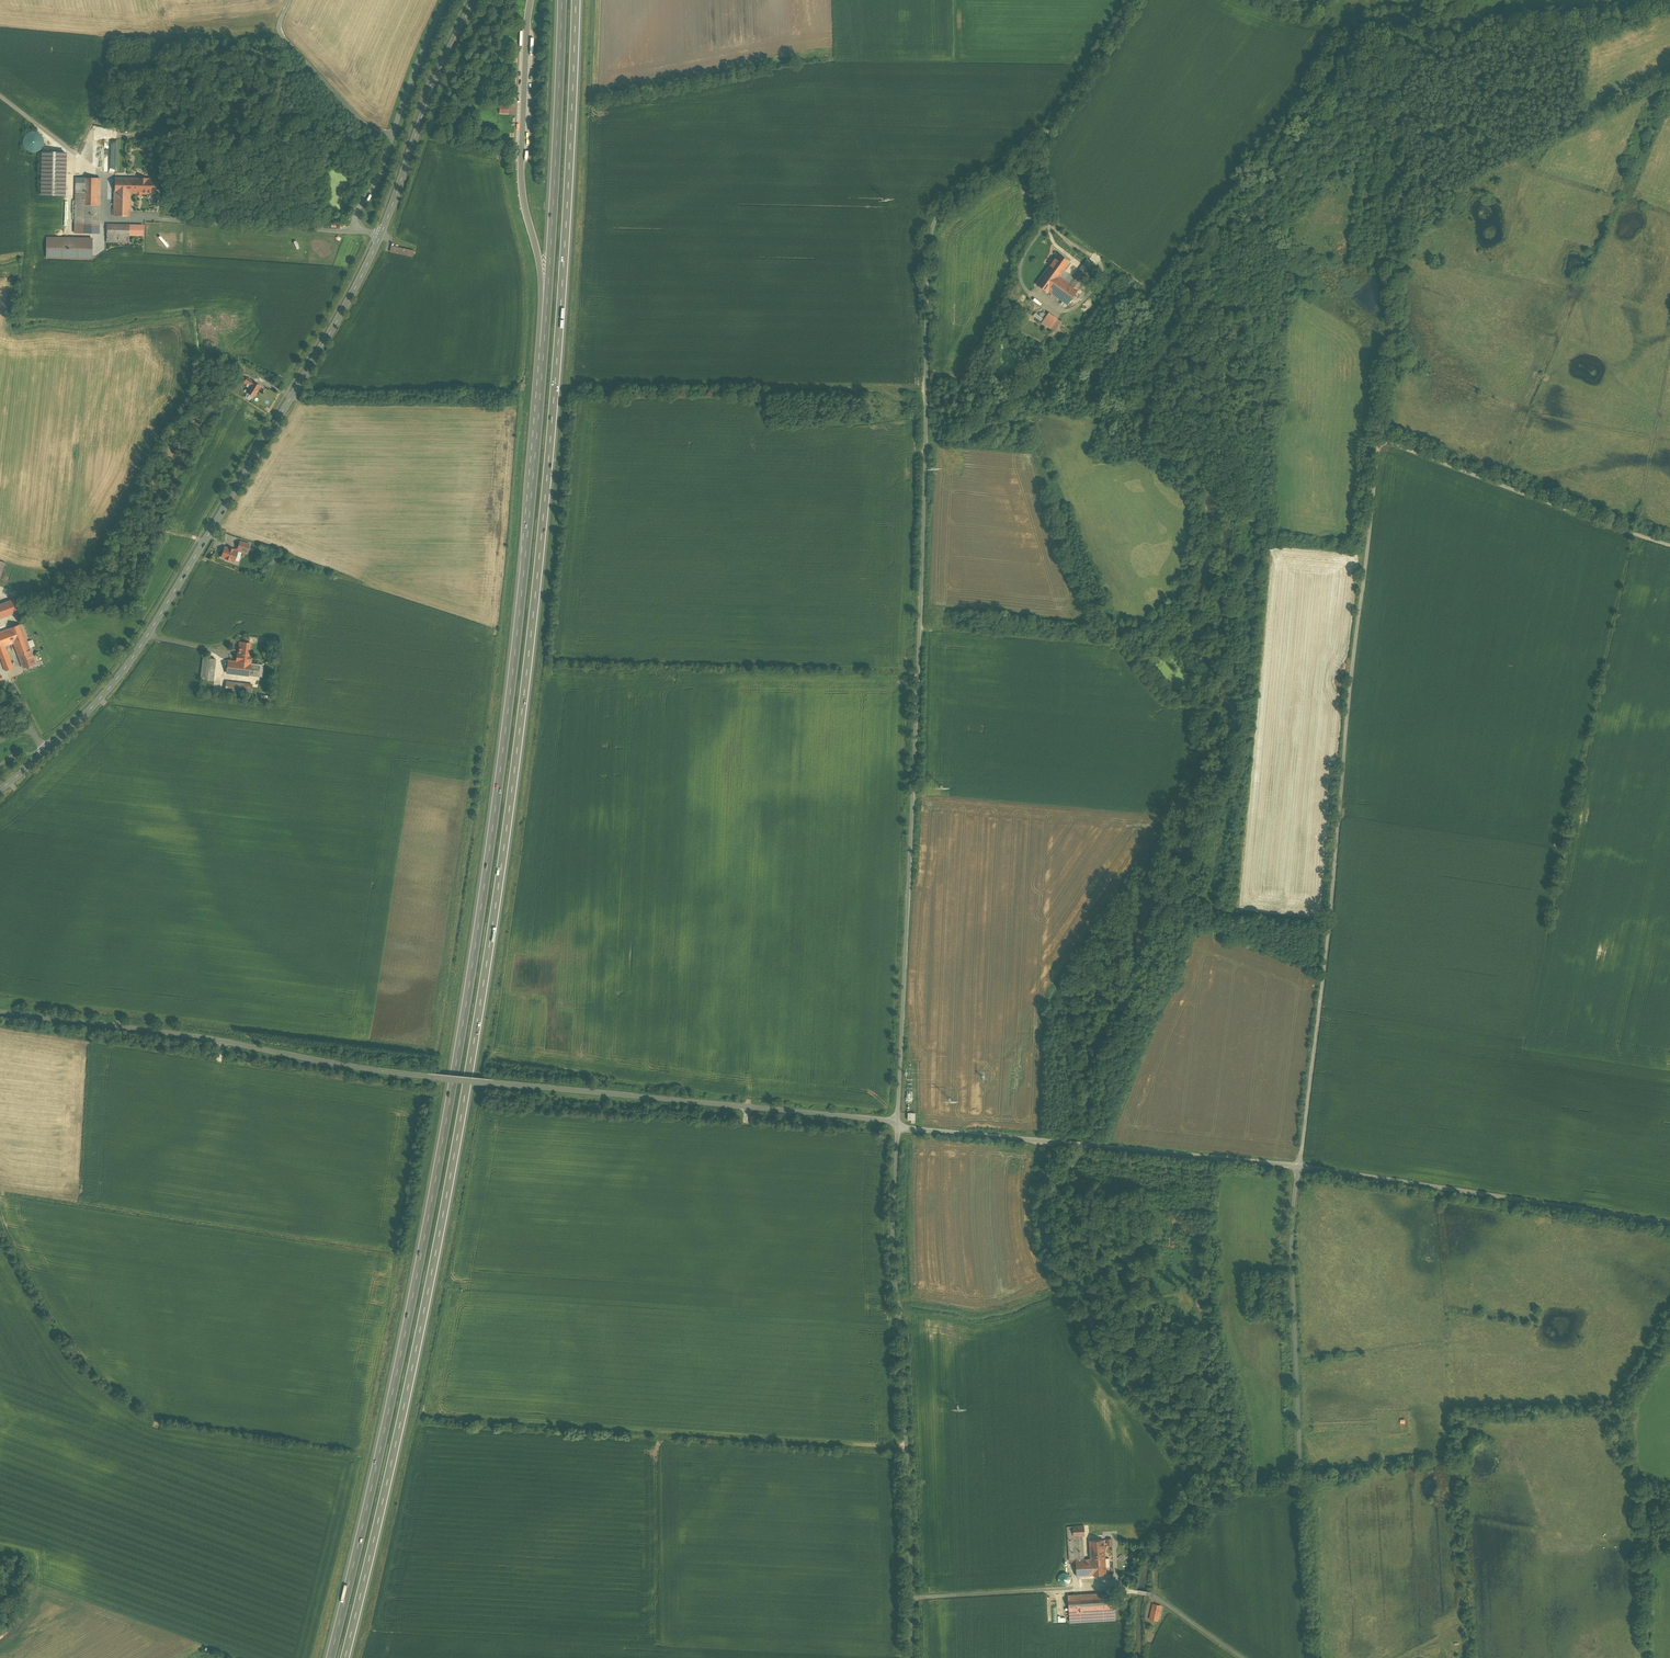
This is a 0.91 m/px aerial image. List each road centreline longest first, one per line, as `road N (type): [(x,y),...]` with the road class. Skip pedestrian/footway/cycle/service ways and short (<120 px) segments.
road 1 (motorway): [(561,0),(530,490),(494,803),(415,1273),(331,1657)]
road 2 (motorway): [(349,1657),(433,1277),(512,805),(558,372),(578,0)]
road 3 (residential): [(1136,0),(1036,147),(945,205),(926,251),(925,515),(897,1122)]
road 4 (track): [(1299,1166),(1383,440),(1669,544)]
road 5 (tertiary): [(0,790),(127,666),(381,235)]
road 6 (residential): [(897,1128),(905,1657)]
road 7 (unclassified): [(1299,1166),(1292,1261),(1304,1657)]
road 8 (residential): [(419,1073),(897,1122)]
road 9 (unclassified): [(0,1015),(419,1073)]
road 10 (unclassified): [(1669,1222),(1299,1166)]
road 11 (unclassified): [(381,235),(362,231),(356,214),(386,158),(441,0)]
road 12 (tertiary): [(381,235),(434,82),(475,0)]
road 13 (unclassified): [(1299,1166),(1082,1144)]
road 14 (residential): [(1082,1144),(897,1128)]
road 15 (track): [(1092,1145),(1066,1177),(1064,1226),(1103,1263),(1143,1254)]

